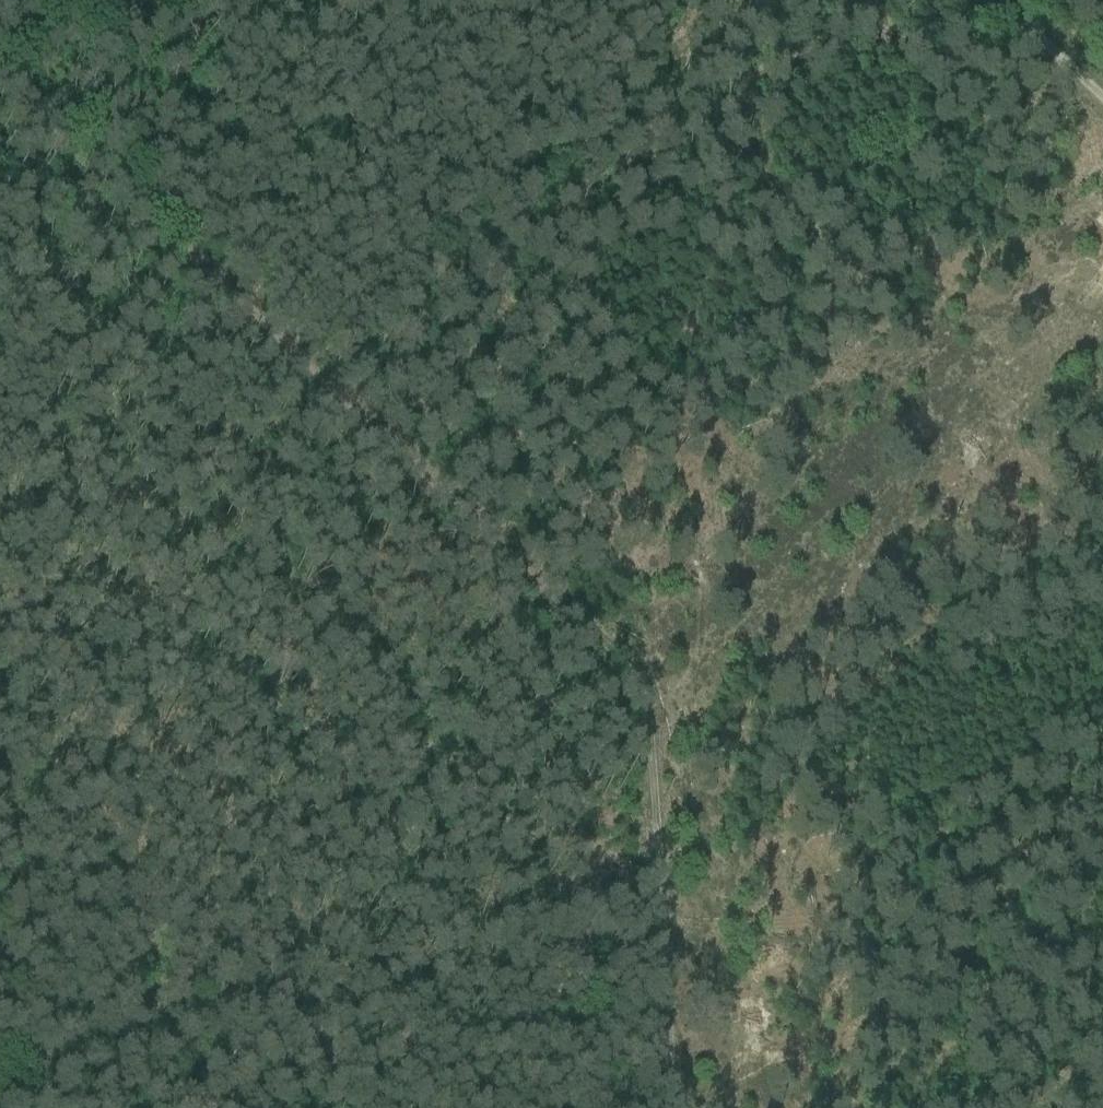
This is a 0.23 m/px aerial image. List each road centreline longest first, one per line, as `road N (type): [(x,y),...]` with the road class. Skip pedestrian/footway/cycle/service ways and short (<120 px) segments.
road 1 (track): [(6,77),(653,691),(679,1107)]
road 2 (track): [(999,0),(1102,100)]

